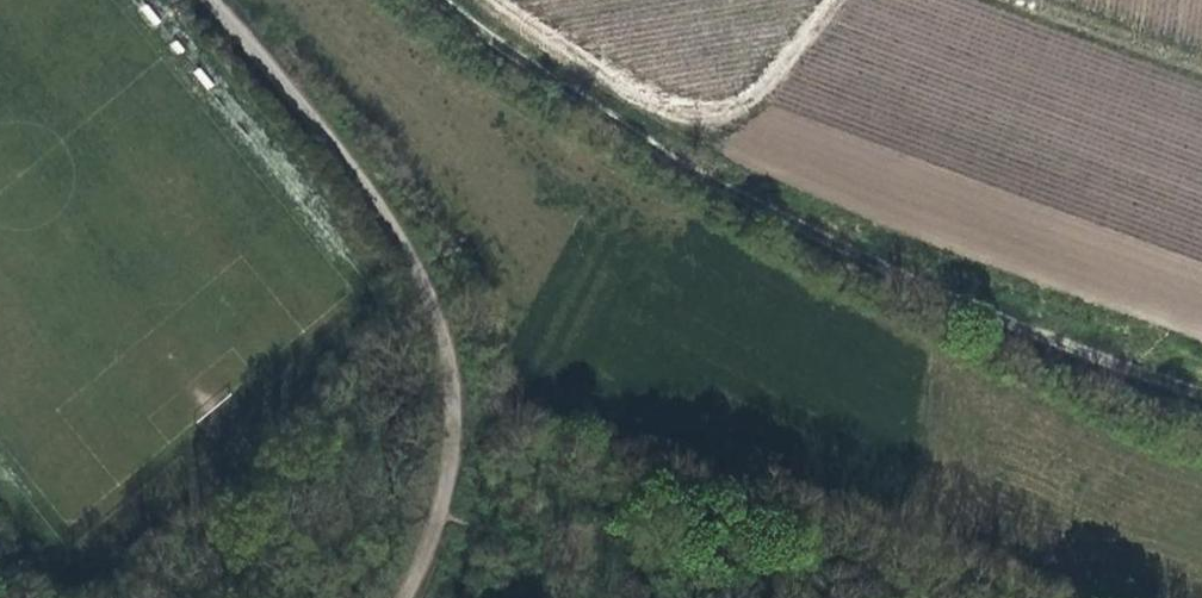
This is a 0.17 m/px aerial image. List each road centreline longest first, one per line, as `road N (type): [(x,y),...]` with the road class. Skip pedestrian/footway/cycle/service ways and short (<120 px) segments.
road 1 (track): [(1201,389),(820,235),(592,108),(450,0)]
road 2 (unclassified): [(217,0),(298,90),(415,271),(439,343),(448,440),(411,597)]
road 3 (track): [(826,0),(736,104),(683,114),(518,0)]

